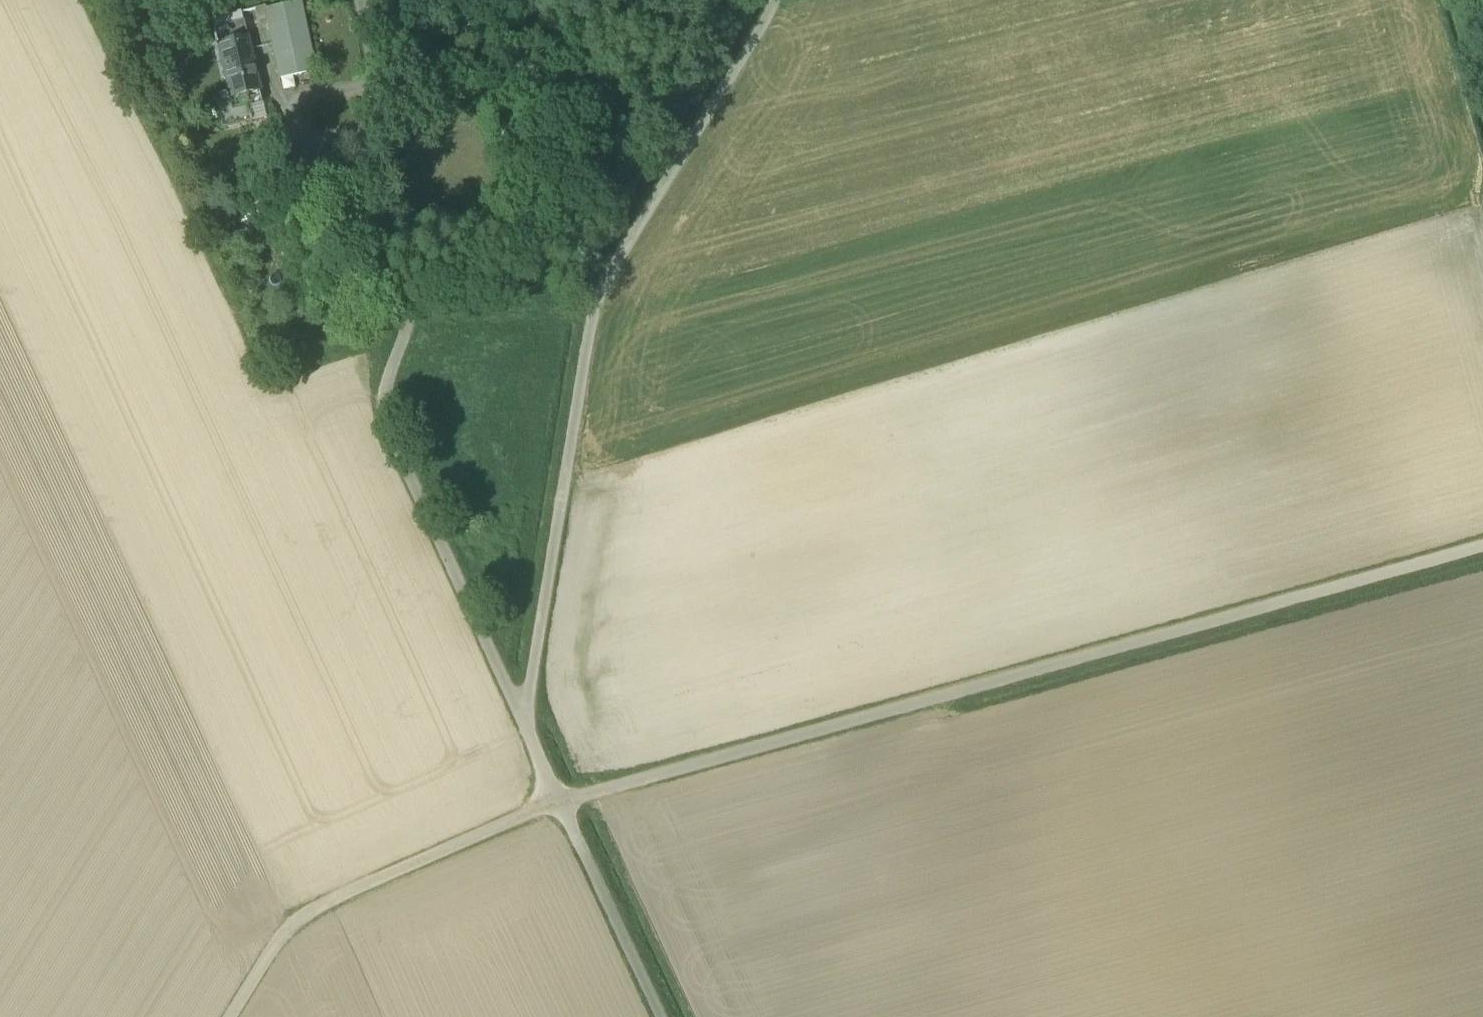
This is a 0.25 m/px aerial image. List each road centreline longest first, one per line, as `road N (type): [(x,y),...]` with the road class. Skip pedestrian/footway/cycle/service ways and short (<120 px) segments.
road 1 (unclassified): [(1482,548),(559,802)]
road 2 (unclassified): [(775,0),(598,287),(523,722)]
road 3 (unclassified): [(360,0),(418,287),(379,411),(523,722)]
road 4 (unclassified): [(559,802),(293,921),(233,1016)]
road 5 (unclassified): [(559,802),(661,1016)]

